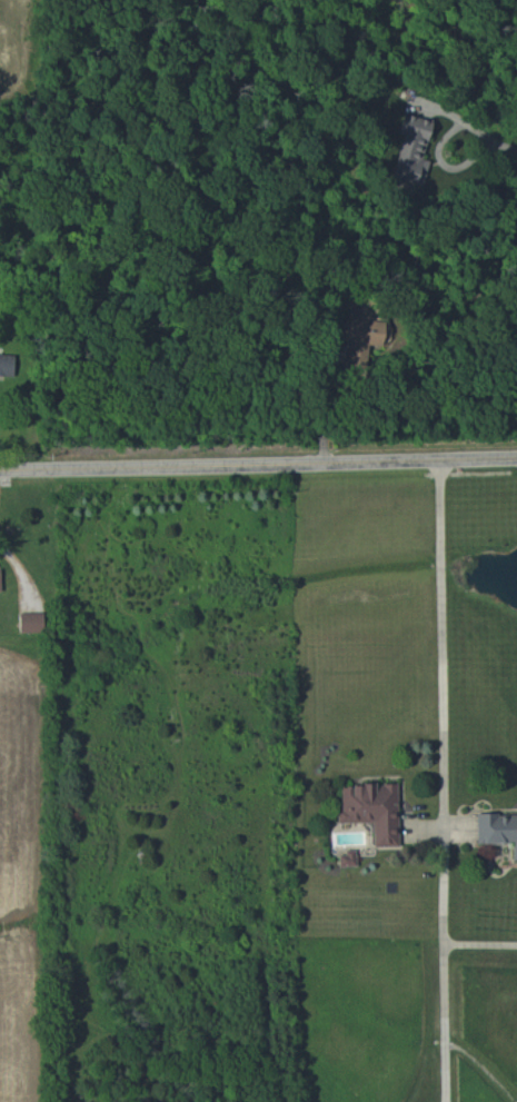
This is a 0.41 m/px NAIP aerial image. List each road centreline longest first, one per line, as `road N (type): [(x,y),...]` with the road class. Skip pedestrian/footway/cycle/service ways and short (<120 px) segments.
road 1 (residential): [(441,458),(446,1101)]
road 2 (tertiary): [(516,457),(0,469)]

